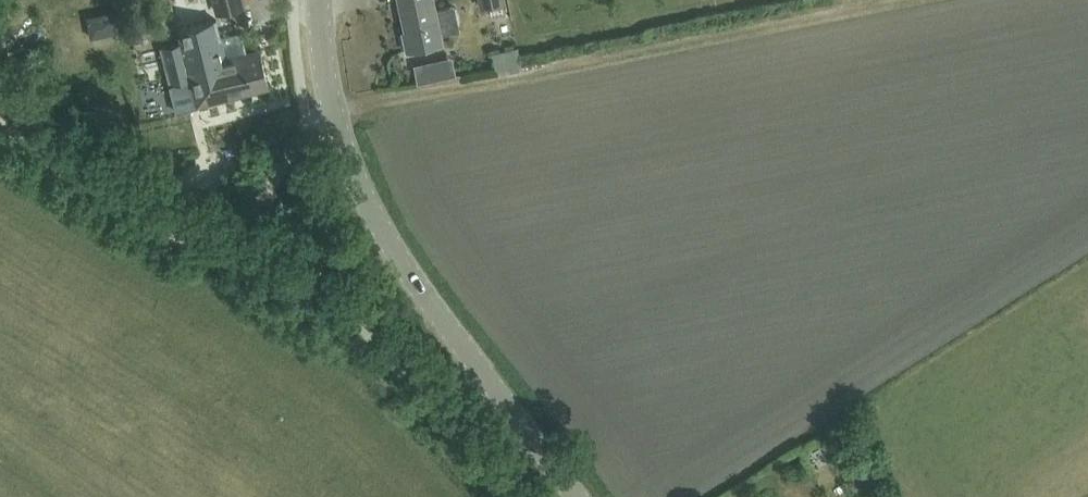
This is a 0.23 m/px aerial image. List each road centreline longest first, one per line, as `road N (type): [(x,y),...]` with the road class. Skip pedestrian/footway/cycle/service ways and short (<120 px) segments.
road 1 (secondary): [(579,496),(387,238),(352,169),(333,107),(321,0)]
road 2 (track): [(0,124),(135,213),(183,236),(212,238),(228,235),(263,204),(307,123)]

